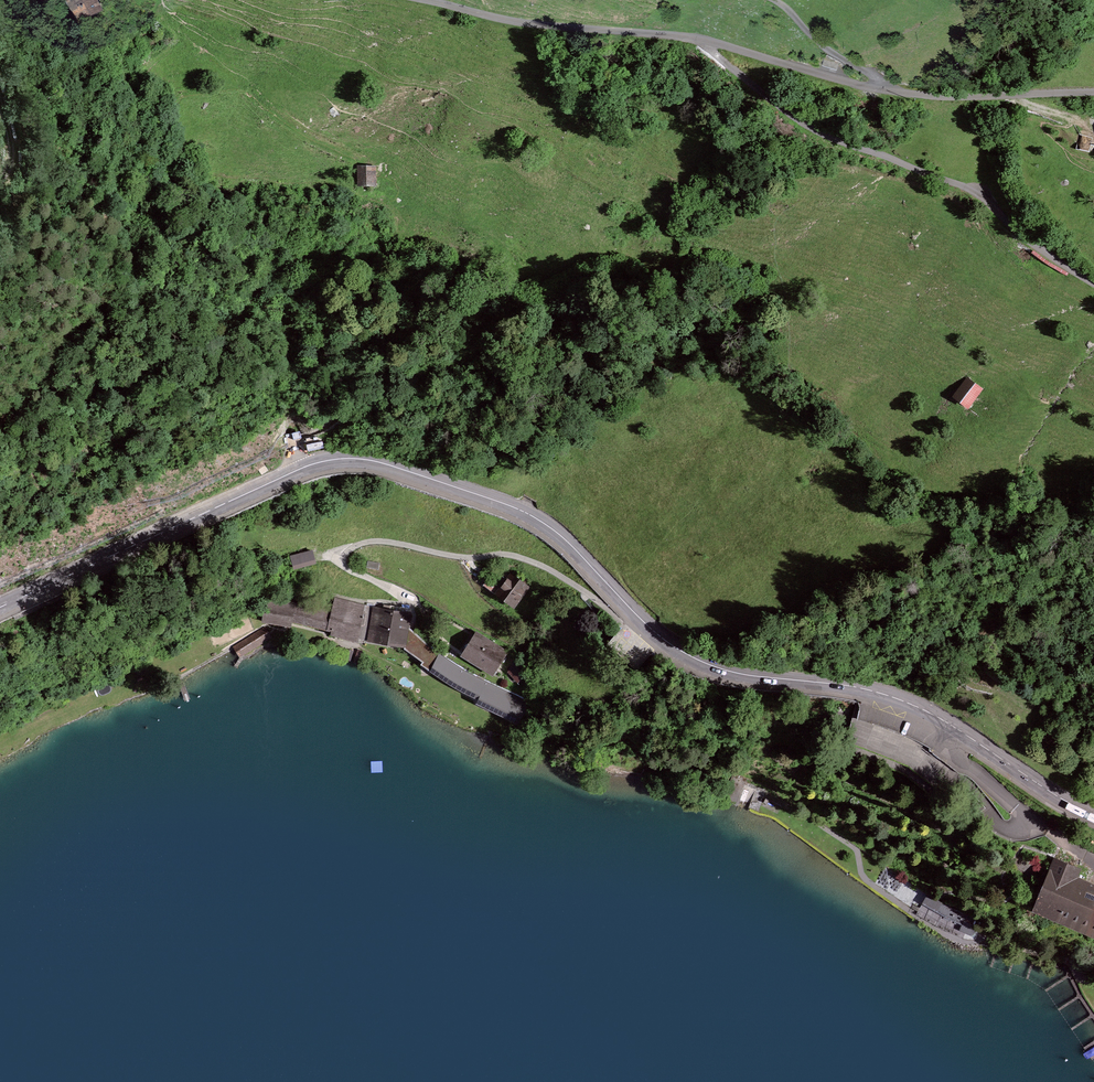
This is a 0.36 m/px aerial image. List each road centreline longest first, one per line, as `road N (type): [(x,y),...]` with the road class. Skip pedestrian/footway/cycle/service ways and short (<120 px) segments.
road 1 (primary): [(1093,813),(883,692),(727,668),(686,654),(542,521),(379,461),(323,462),(0,607)]
road 2 (residential): [(426,0),(511,21),(701,40),(902,95),(1093,92)]
road 3 (track): [(701,40),(784,115),(825,139),(978,191),(1009,226),(1093,282)]
road 4 (track): [(902,95),(809,36),(773,0)]
road 5 (track): [(1093,762),(972,667)]

